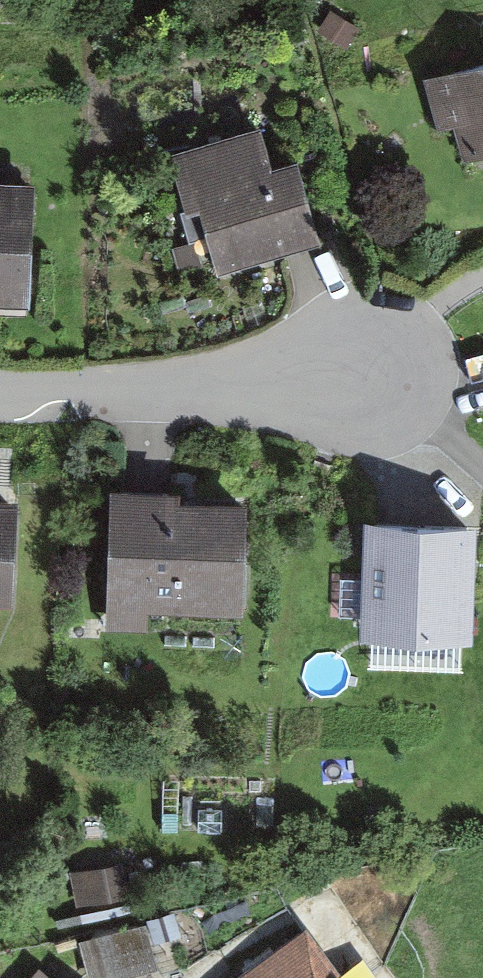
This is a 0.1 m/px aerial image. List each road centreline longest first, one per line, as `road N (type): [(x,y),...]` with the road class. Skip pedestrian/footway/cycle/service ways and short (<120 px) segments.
road 1 (residential): [(0,393),(164,395),(355,368)]

